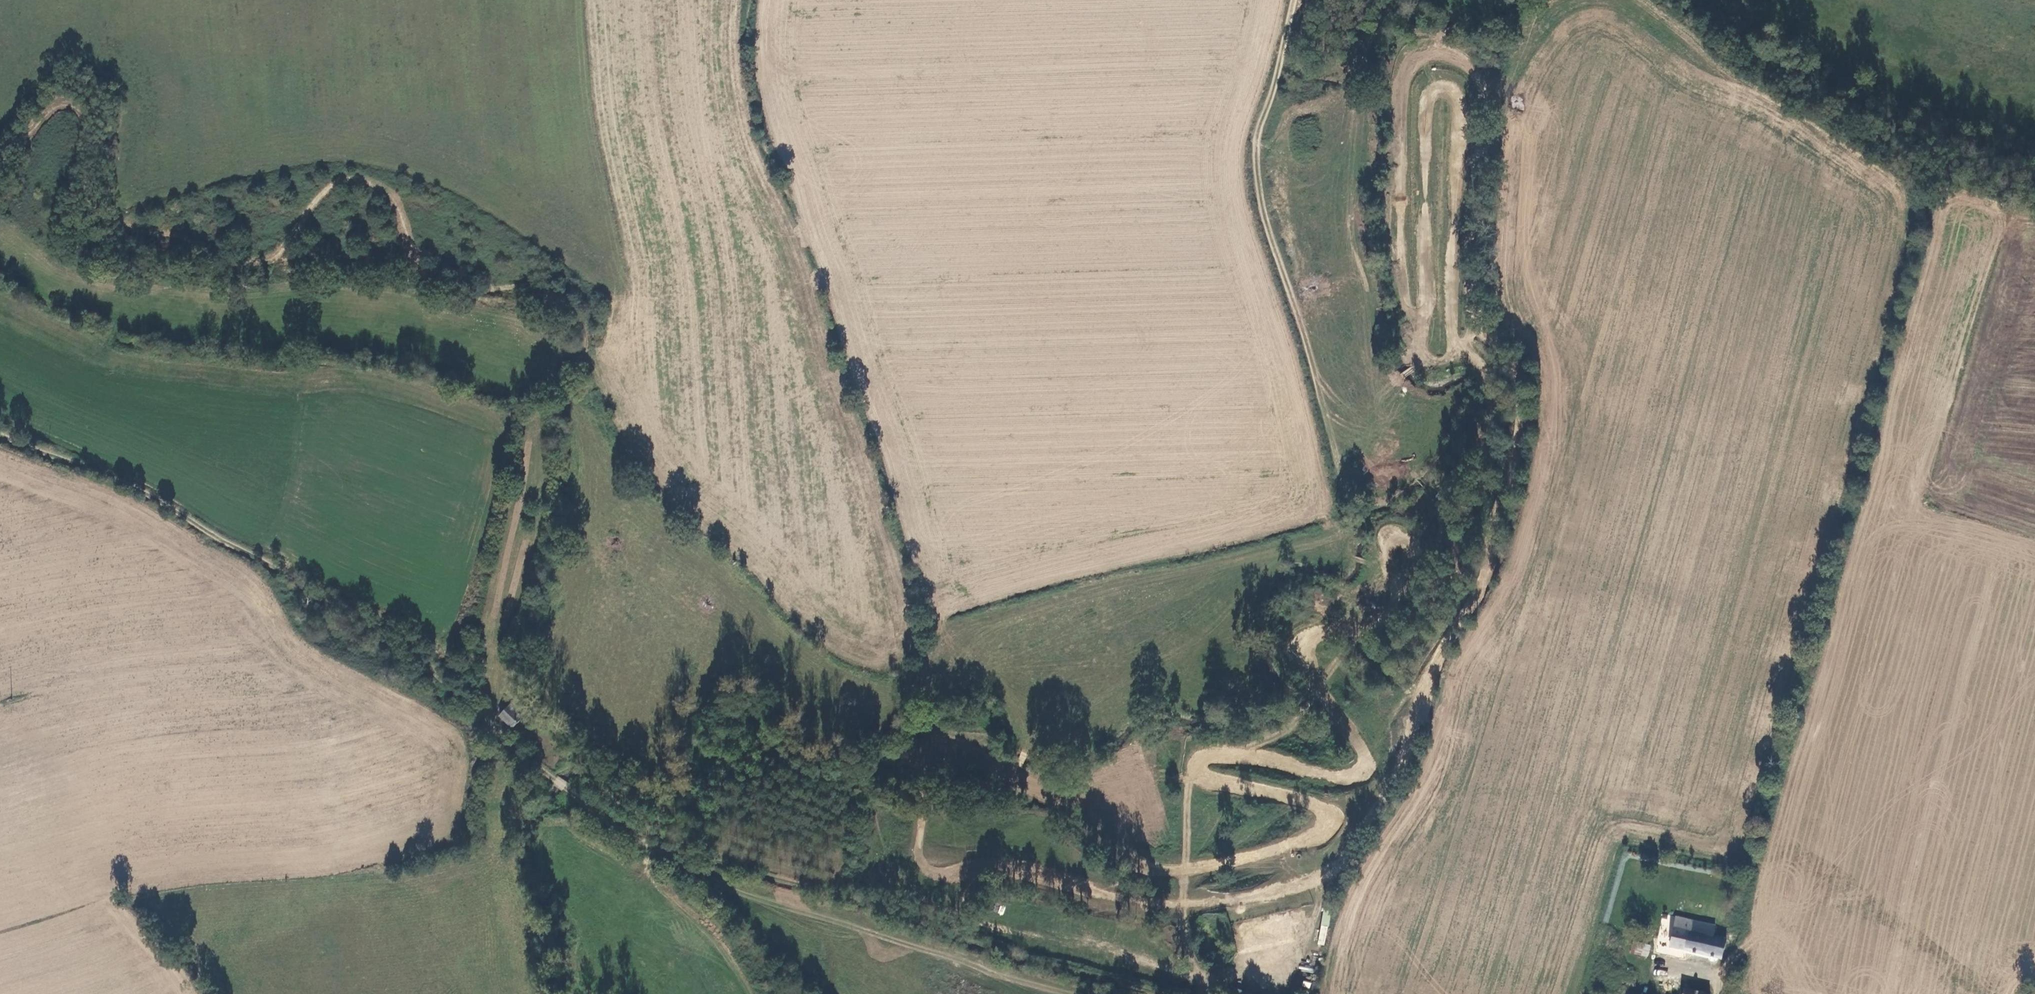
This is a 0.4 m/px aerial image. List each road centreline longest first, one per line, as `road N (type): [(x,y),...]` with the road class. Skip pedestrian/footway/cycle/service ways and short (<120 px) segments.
road 1 (track): [(1294,0),(1258,135),(1261,202),(1338,463)]
road 2 (track): [(481,714),(650,846)]
road 3 (track): [(1718,993),(1749,891),(1747,858)]

